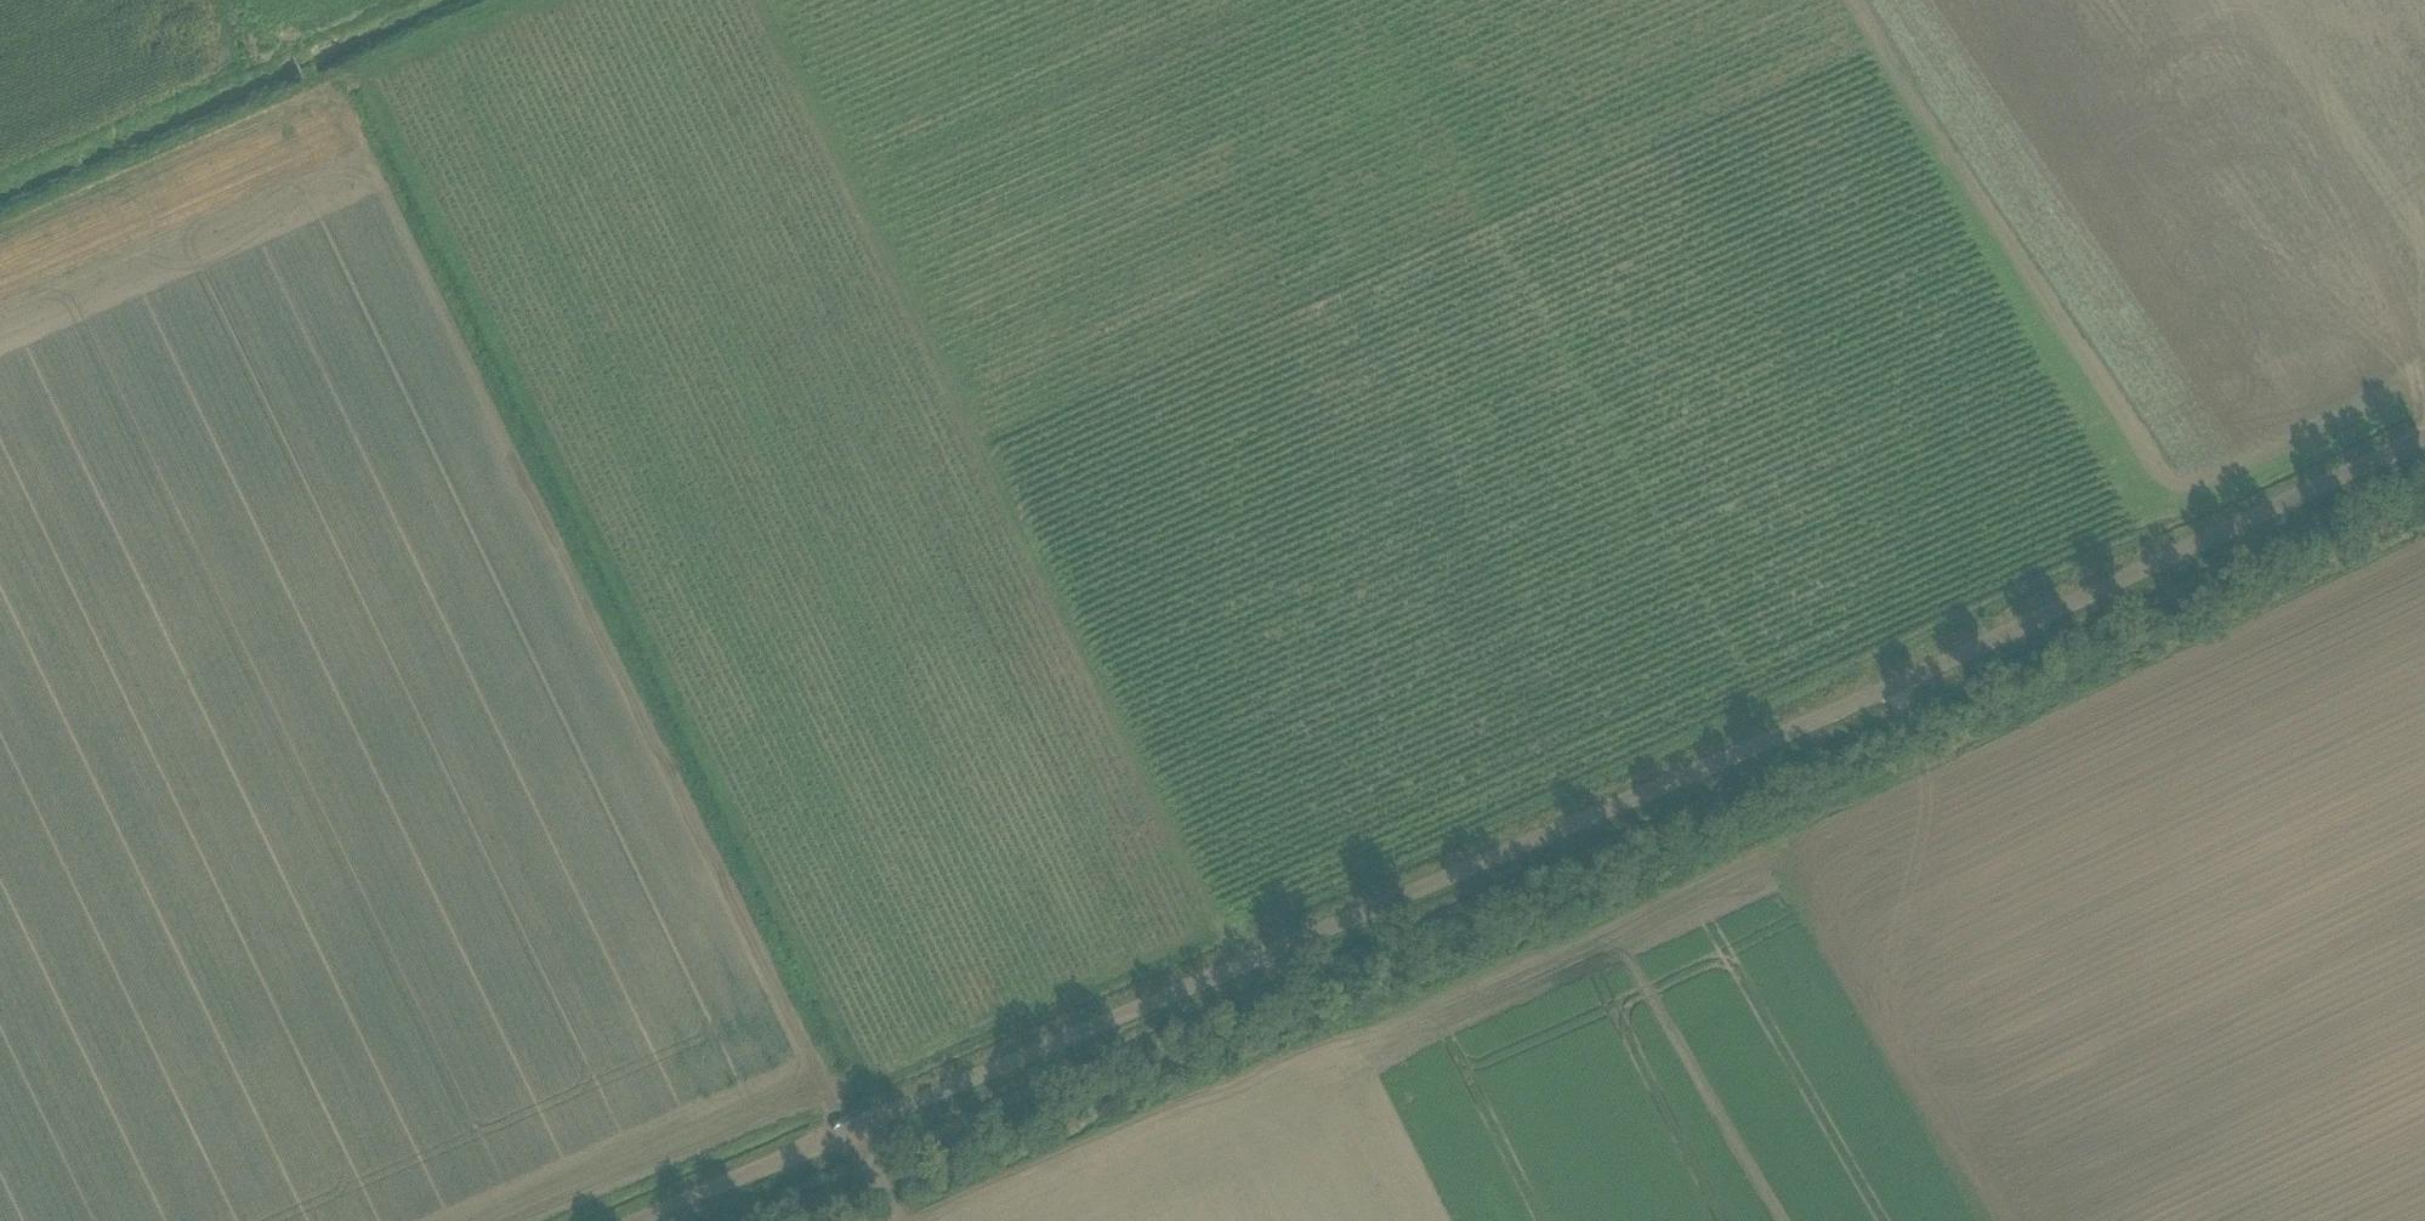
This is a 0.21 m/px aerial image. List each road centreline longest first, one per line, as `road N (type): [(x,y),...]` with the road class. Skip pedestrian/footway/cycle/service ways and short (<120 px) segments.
road 1 (unclassified): [(637,1220),(1917,676),(2424,438)]

